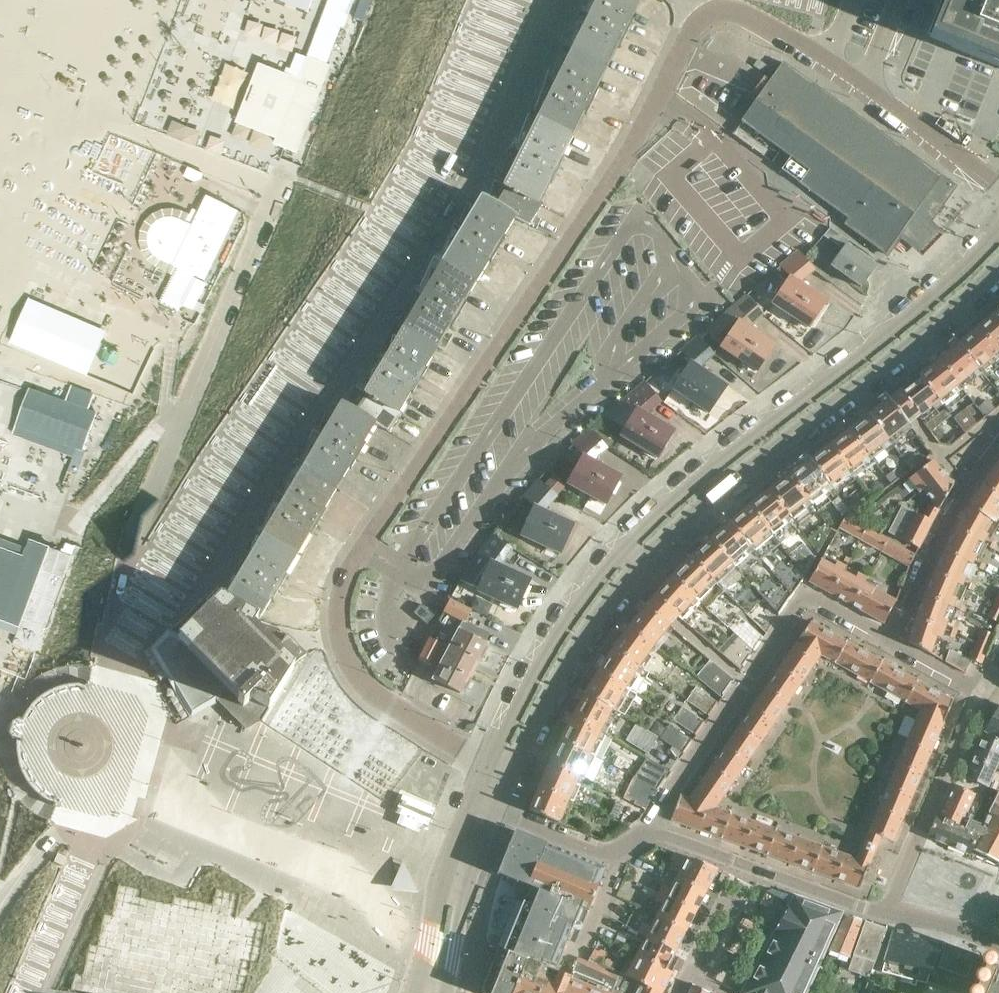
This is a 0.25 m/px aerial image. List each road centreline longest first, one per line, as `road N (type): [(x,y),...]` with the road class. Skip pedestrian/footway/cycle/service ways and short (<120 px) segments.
road 1 (residential): [(488,764),(372,696),(351,672),(337,641),(343,592),(573,239),(696,28),(720,11),(744,13),(828,58)]
road 2 (secondary): [(998,231),(933,297),(665,506),(625,547)]
road 3 (secondary): [(642,563),(998,268)]
road 4 (residential): [(891,640),(804,594),(650,829)]
road 5 (secondary): [(625,547),(576,608),(488,764)]
road 6 (residential): [(888,914),(650,829)]
road 7 (secondary): [(511,774),(550,690),(642,563)]
road 8 (residential): [(888,914),(984,689)]
road 9 (residential): [(891,640),(963,495),(998,444)]
road 10 (secondary): [(470,802),(447,862),(415,992)]
road 11 (secondary): [(446,992),(471,869),(496,812)]
road 12 (residential): [(998,184),(860,80)]
road 13 (residential): [(614,862),(496,812)]

